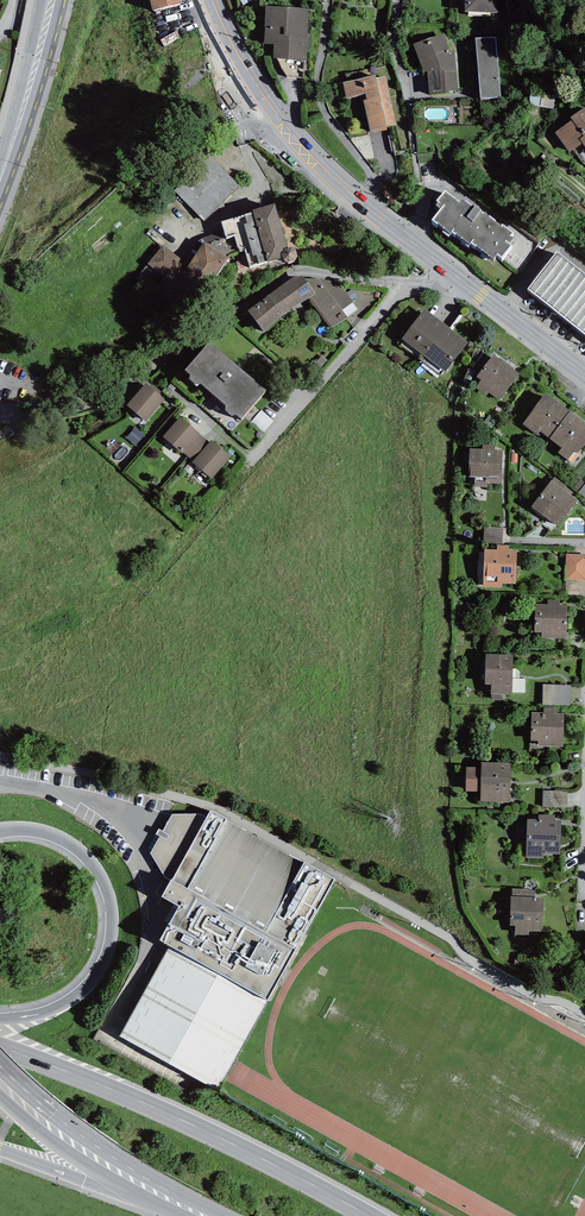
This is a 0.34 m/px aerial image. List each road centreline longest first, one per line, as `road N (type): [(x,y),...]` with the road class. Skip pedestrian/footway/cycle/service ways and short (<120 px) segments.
road 1 (residential): [(404,286),(296,271),(160,367),(75,397),(0,409)]
road 2 (trunk): [(365,1215),(188,1123),(0,1047)]
road 3 (secondary): [(451,271),(364,205),(294,137),(241,62),(211,0)]
road 4 (trunk): [(0,831),(48,833),(82,853),(105,885),(112,926),(101,966),(75,996),(34,1015),(0,1019)]
road 5 (primary): [(206,1215),(96,1159),(0,1081)]
road 6 (residential): [(404,286),(254,459)]
road 7 (primary): [(0,1147),(194,1215)]
road 8 (primary): [(51,0),(0,176)]
road 9 (secondary): [(584,372),(451,271)]

